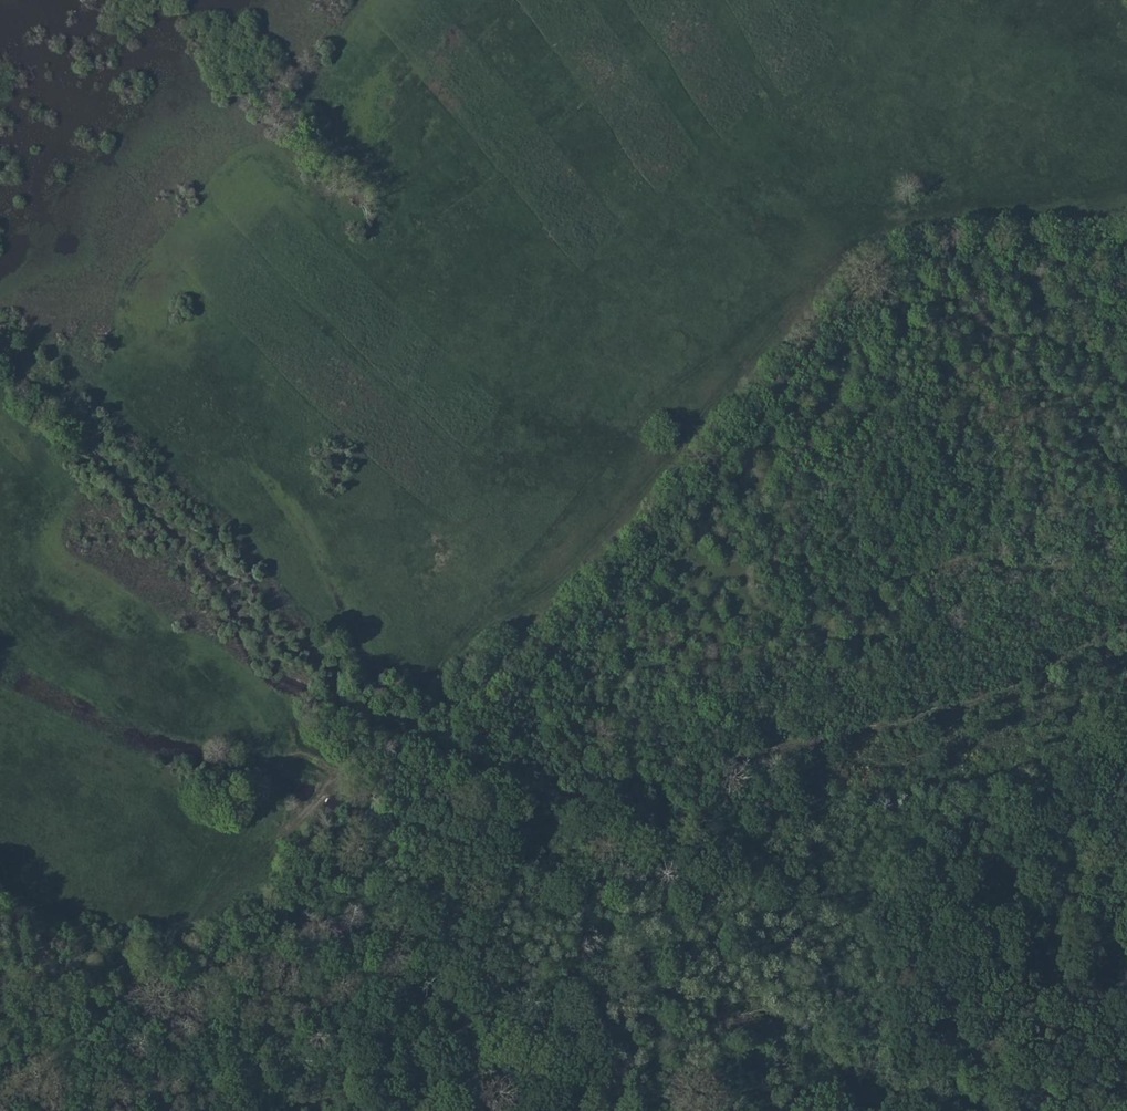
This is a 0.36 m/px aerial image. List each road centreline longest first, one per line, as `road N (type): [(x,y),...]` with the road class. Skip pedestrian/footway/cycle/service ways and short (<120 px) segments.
road 1 (track): [(1126,629),(885,731),(665,782),(601,783)]

